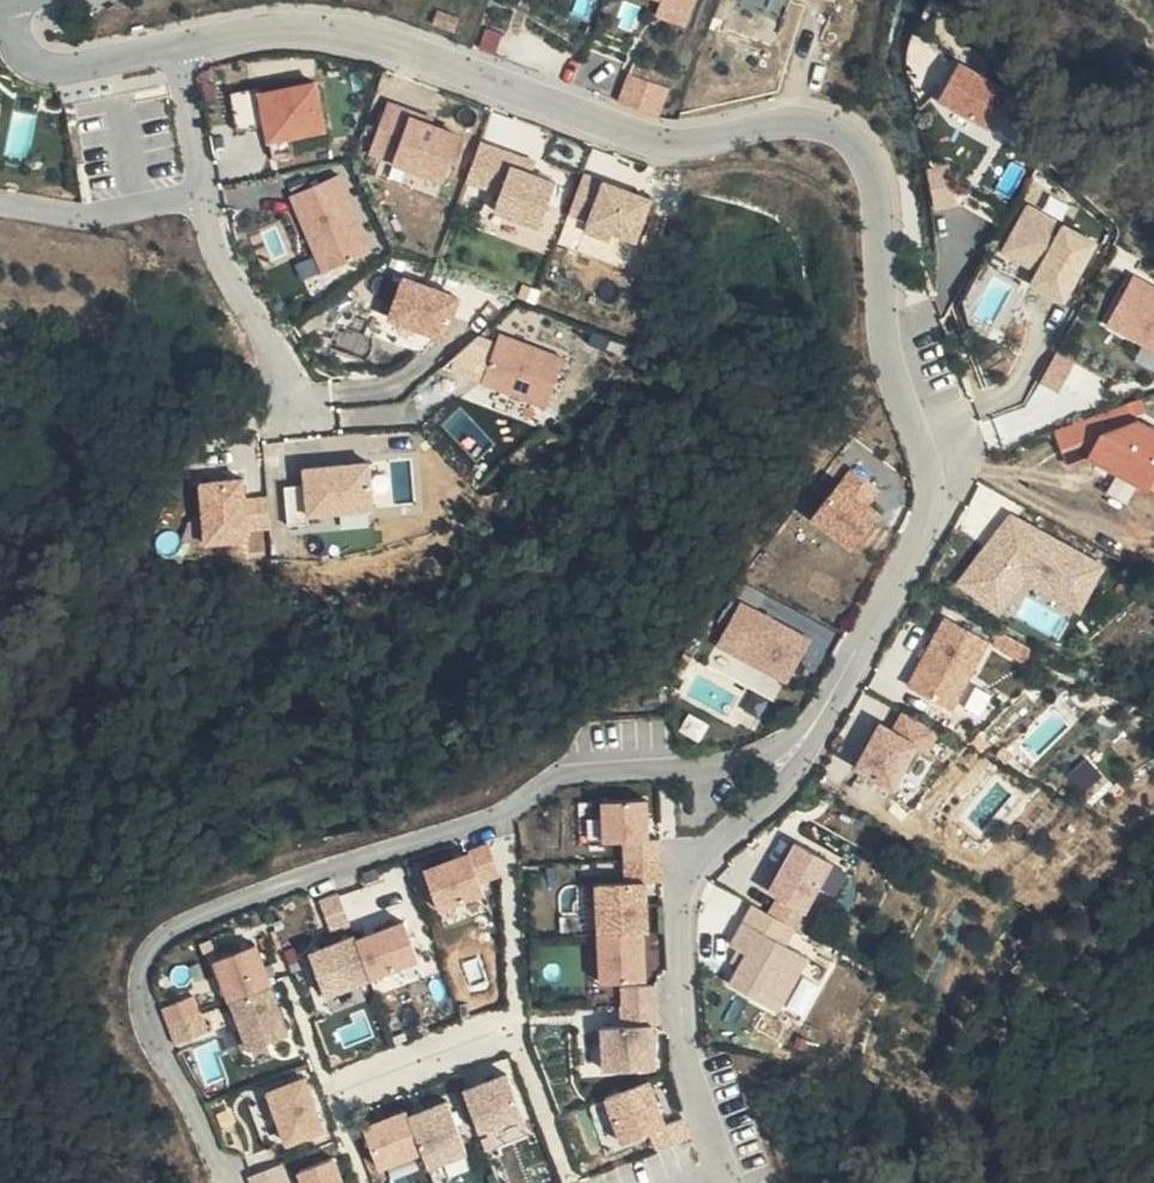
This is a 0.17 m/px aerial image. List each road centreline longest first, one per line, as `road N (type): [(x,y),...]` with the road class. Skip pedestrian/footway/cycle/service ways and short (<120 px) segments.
road 1 (residential): [(814,734),(934,522),(940,485),(886,344),(884,208),(865,144),(825,121),(770,116),(663,142),(361,37),(263,28),(180,49)]
road 2 (residential): [(814,734),(698,768),(561,779),(425,841),(195,919),(160,943),(146,994),(155,1040),(239,1182)]
road 3 (residential): [(734,1182),(680,1011),(680,879),(769,799)]
road 4 (residential): [(203,195),(237,294),(298,413)]
road 5 (residential): [(180,49),(50,69),(14,49),(5,4)]
road 6 (residential): [(203,195),(98,215),(0,206)]
road 7 (residential): [(180,49),(203,195)]

